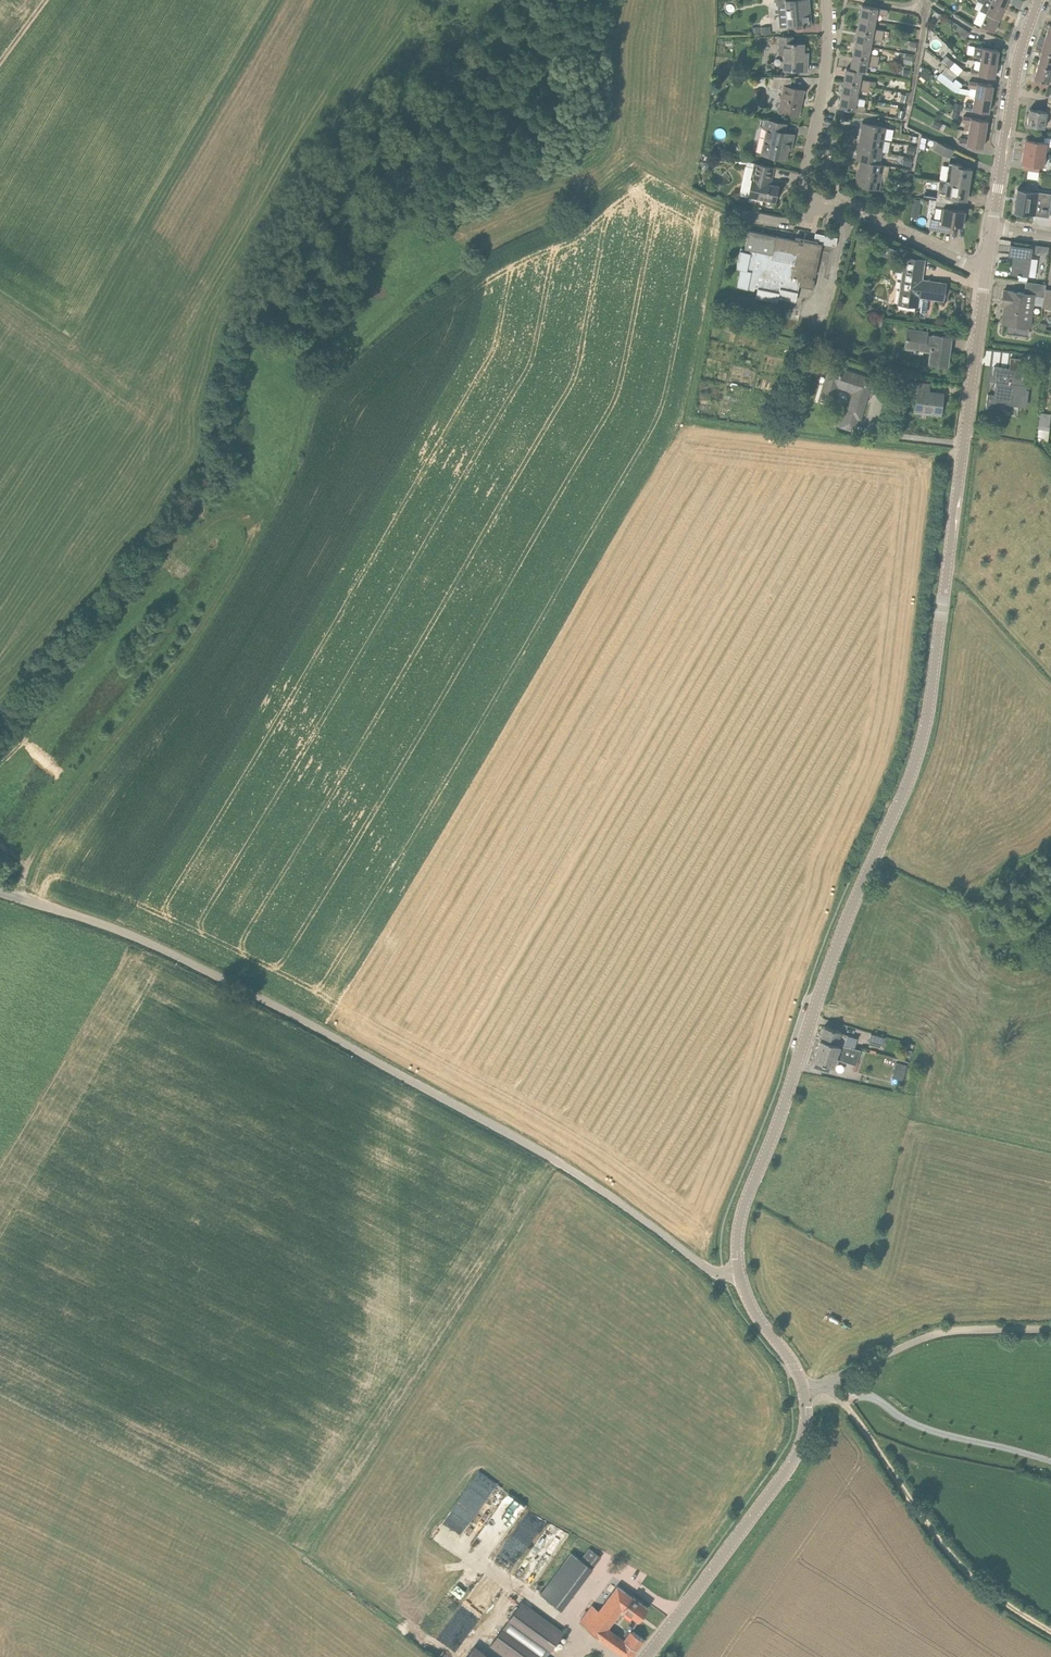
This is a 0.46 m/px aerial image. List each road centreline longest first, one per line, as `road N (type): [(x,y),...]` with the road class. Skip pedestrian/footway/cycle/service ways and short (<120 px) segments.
road 1 (tertiary): [(739,1272),(746,1198),(926,722),(986,273)]
road 2 (unclassified): [(739,1272),(707,1269),(560,1163),(275,1005),(109,926),(0,892)]
road 3 (tertiary): [(645,1656),(791,1462),(804,1426),(804,1392)]
road 4 (track): [(1050,1633),(967,1575),(843,1402)]
road 5 (unclassified): [(1050,1330),(937,1334),(804,1392)]
road 6 (tertiary): [(992,227),(1013,87),(1039,0)]
road 7 (residential): [(986,273),(803,186)]
road 8 (residential): [(803,186),(830,46),(825,0)]
road 9 (tertiary): [(804,1392),(751,1308),(739,1272)]

